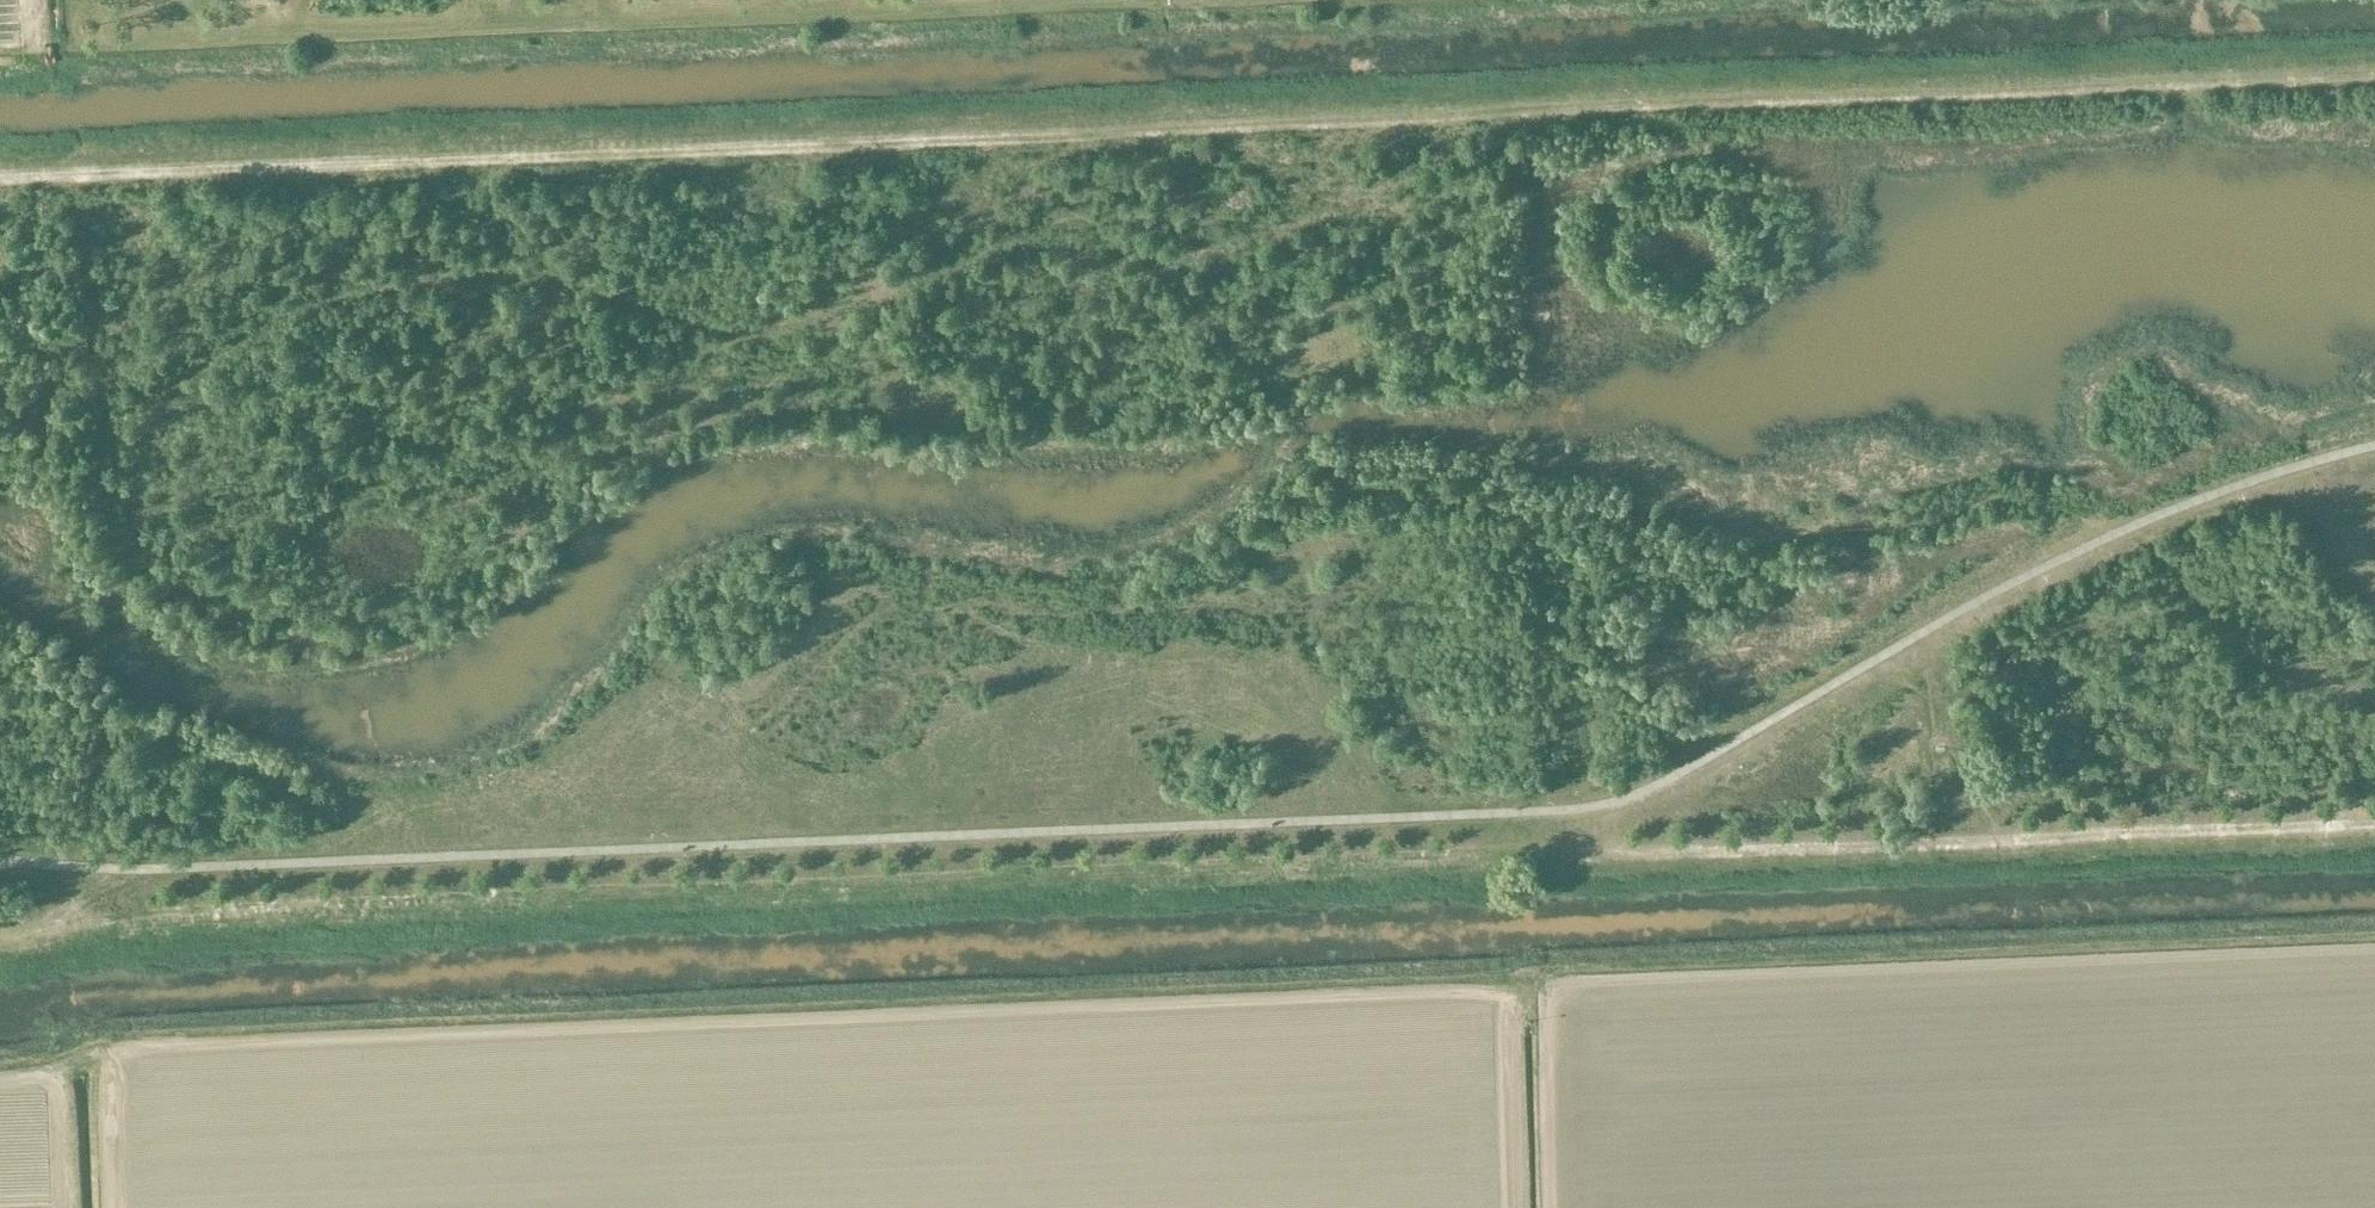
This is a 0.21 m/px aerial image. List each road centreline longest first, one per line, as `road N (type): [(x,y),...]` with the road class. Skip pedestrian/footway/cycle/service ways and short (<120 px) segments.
road 1 (track): [(45,919),(78,867),(140,446),(168,390),(218,348),(290,311),(455,276),(555,276),(697,324),(762,336),(854,309),(1073,223),(1155,265),(1288,401),(1342,487),(1573,515),(1682,516),(1785,536),(1902,526),(1988,494),(2008,496),(2127,528),(2274,674),(2374,704)]
road 2 (track): [(2374,820),(0,922)]
road 3 (track): [(0,177),(2374,79)]
road 4 (track): [(100,732),(191,758),(311,819),(328,820),(409,802),(484,799),(561,763),(691,727),(756,692),(817,620),(842,605),(1097,607),(1182,618),(1258,657),(1332,716),(1405,818),(1482,853)]
road 5 (track): [(72,174),(102,483),(128,545)]

